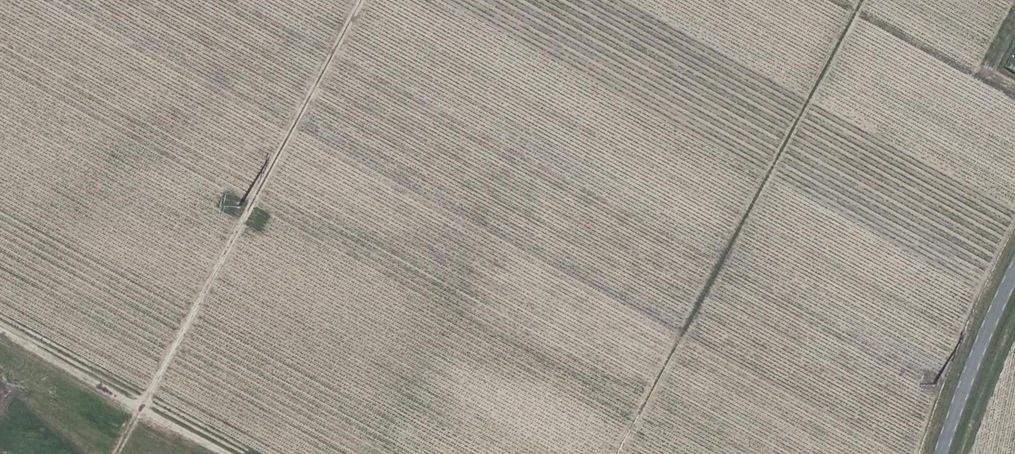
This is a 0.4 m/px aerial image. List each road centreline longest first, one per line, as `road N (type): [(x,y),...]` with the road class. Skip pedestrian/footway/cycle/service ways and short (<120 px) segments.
road 1 (secondary): [(944,453),(1014,271)]

